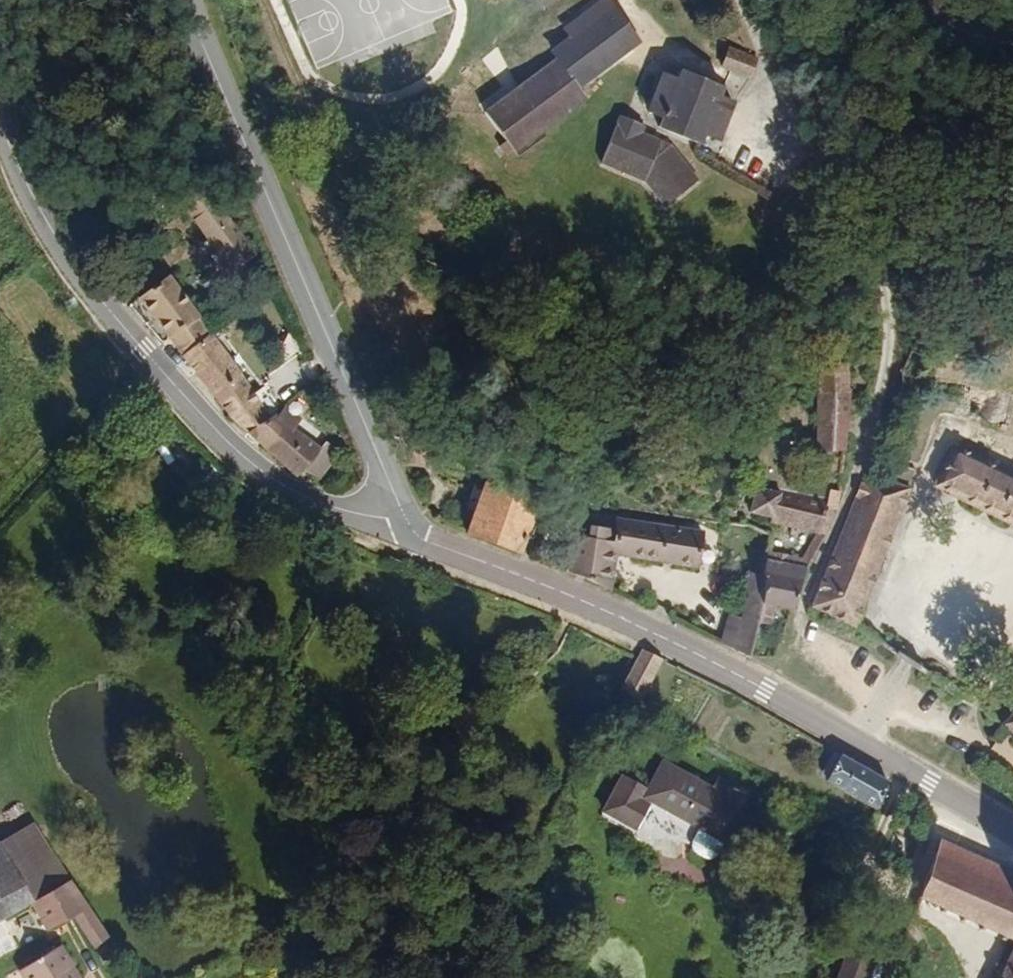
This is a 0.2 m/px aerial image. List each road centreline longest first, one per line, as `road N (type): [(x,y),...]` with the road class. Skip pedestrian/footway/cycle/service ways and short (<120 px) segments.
road 1 (secondary): [(405,523),(769,691),(1012,836)]
road 2 (secondary): [(0,131),(14,170),(94,293),(213,430),(282,486),(405,523)]
road 3 (secondary): [(405,523),(193,0)]
road 4 (track): [(588,603),(494,726),(452,977)]
road 5 (track): [(143,348),(0,511)]
road 6 (secondary): [(902,0),(955,30),(1012,44)]

